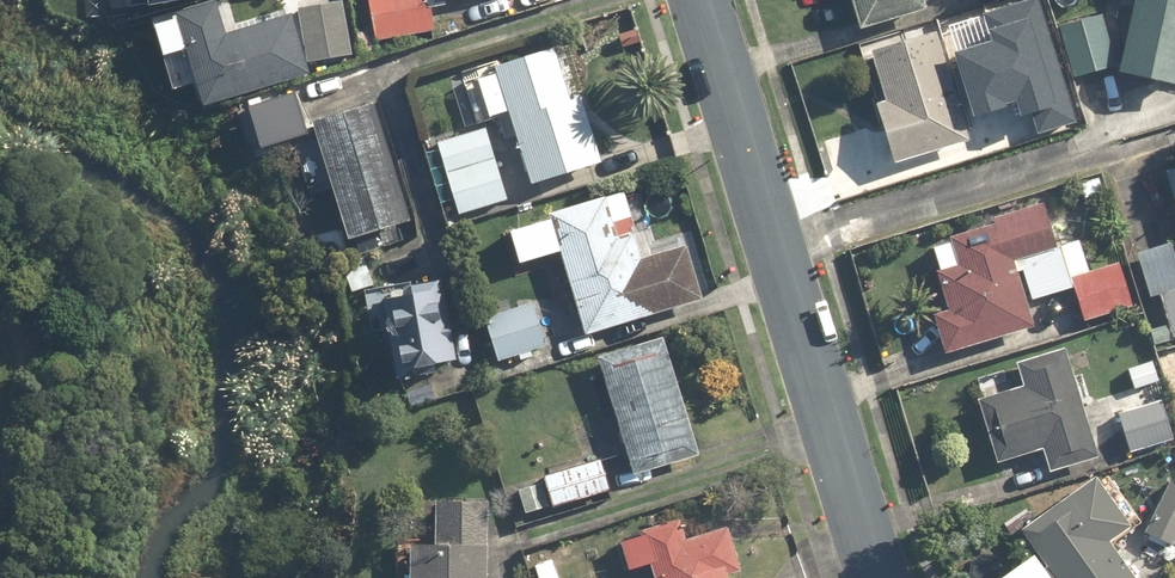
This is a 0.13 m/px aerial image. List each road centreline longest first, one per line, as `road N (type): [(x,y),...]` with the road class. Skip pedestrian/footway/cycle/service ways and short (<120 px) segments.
road 1 (residential): [(883,577),(864,541),(697,0)]

